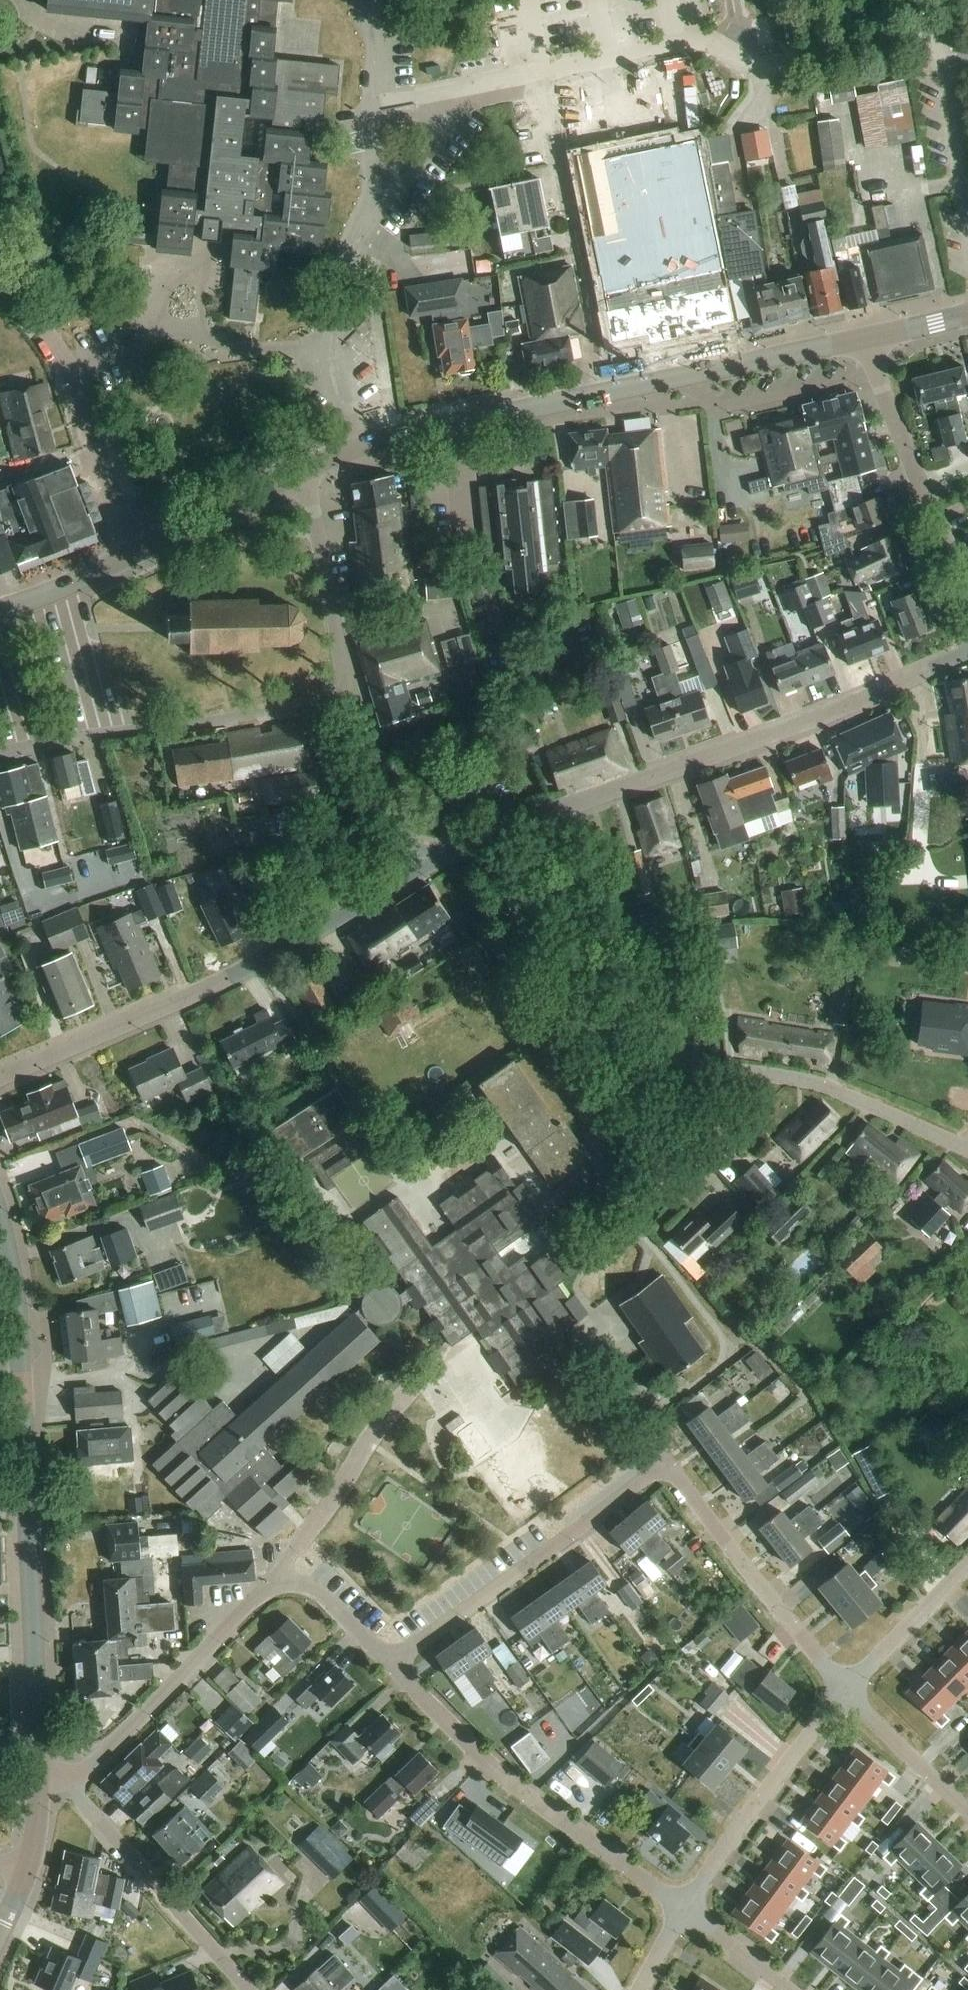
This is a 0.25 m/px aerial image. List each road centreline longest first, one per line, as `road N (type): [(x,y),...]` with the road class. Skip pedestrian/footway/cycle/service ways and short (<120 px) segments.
road 1 (residential): [(469,85),(677,42),(716,44),(757,66),(920,36),(942,50),(967,199)]
road 2 (secondary): [(39,1779),(22,1350),(0,1209)]
road 3 (residential): [(480,838),(858,703),(967,651)]
road 4 (secondary): [(359,447),(866,339)]
road 5 (residential): [(0,1077),(209,989),(417,868)]
road 6 (residential): [(684,1907),(505,1779),(391,1661)]
road 7 (residential): [(0,752),(347,699)]
road 8 (residential): [(391,1661),(666,1462)]
road 9 (residential): [(844,1692),(666,1462)]
road 10 (residential): [(282,1583),(71,1778)]
road 11 (residential): [(967,598),(866,339)]
road 12 (residential): [(250,1989),(71,1778)]
road 13 (residential): [(684,1907),(844,1692)]
road 14 (residential): [(967,1149),(838,1092),(716,1068)]
road 15 (residential): [(602,1048),(545,969),(480,838)]
road 16 (residential): [(359,447),(329,351),(342,316),(343,265),(372,221)]
road 17 (residential): [(282,1583),(300,1543),(416,1385)]
road 18 (residential): [(347,699),(305,470)]
road 19 (unclassified): [(134,553),(64,366)]
road 20 (secondary): [(134,553),(305,470)]
road 21 (residential): [(417,868),(347,699)]
road 22 (residential): [(844,1692),(967,1563)]
road 23 (residential): [(967,1814),(844,1692)]
road 24 (residential): [(372,221),(452,125),(469,85)]
road 25 (secondary): [(0,609),(134,553)]
road 26 (residential): [(391,1661),(311,1589),(282,1583)]
road 27 (residential): [(789,1989),(684,1907)]

